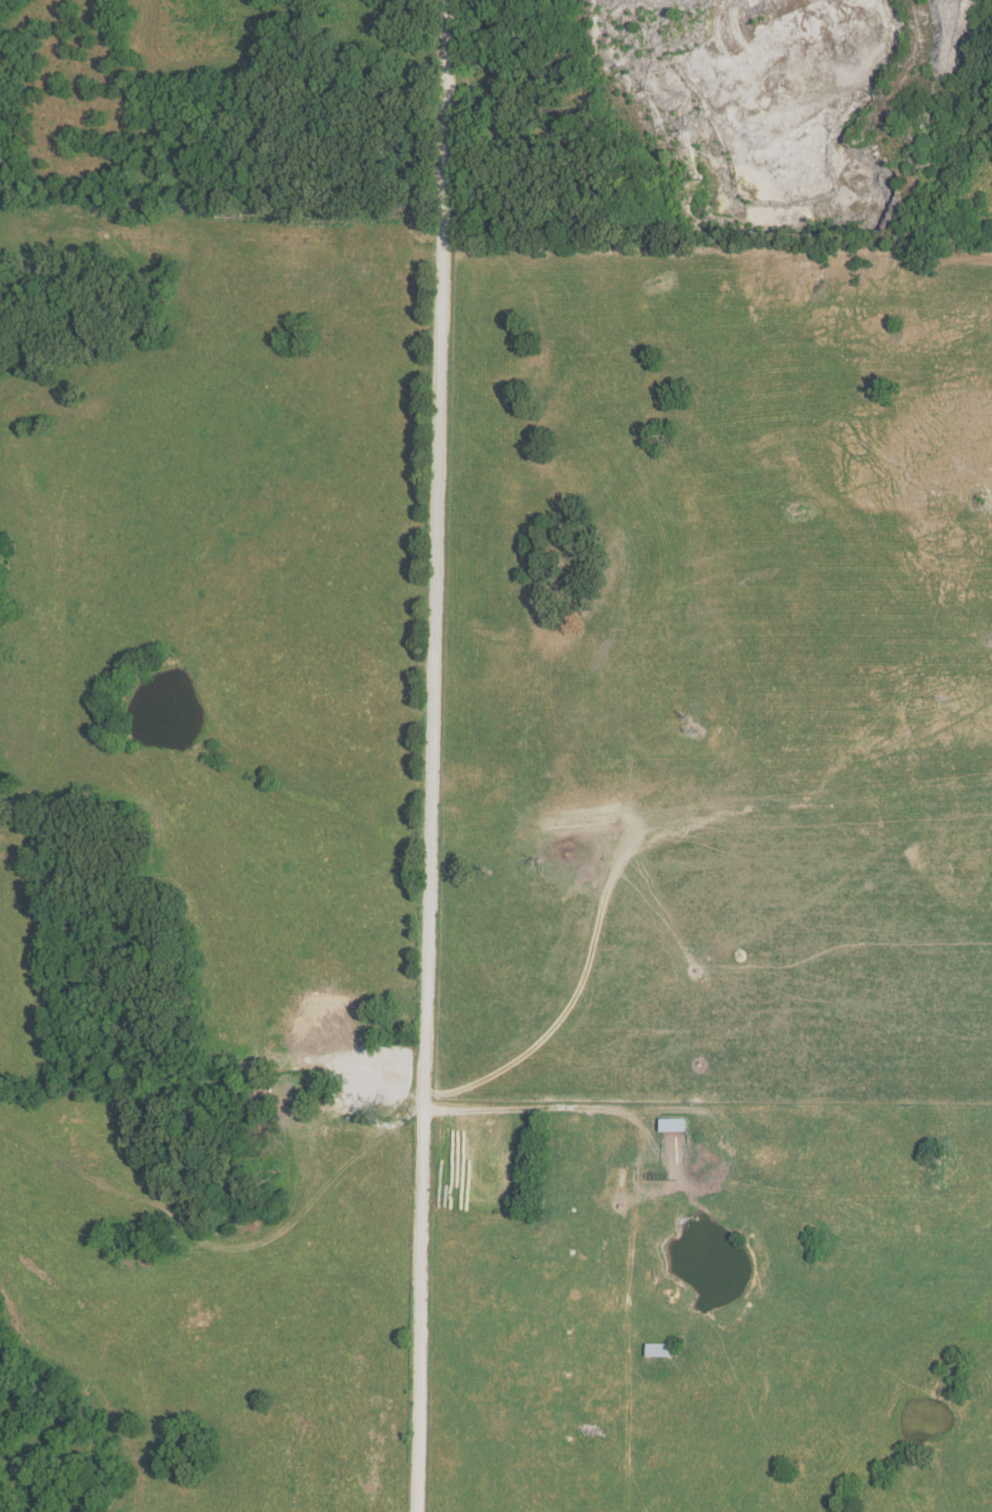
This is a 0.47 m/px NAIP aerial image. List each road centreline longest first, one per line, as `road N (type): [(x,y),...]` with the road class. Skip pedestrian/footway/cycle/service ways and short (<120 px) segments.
road 1 (residential): [(416,1511),(446,0)]
road 2 (residential): [(425,1094),(991,1103)]

